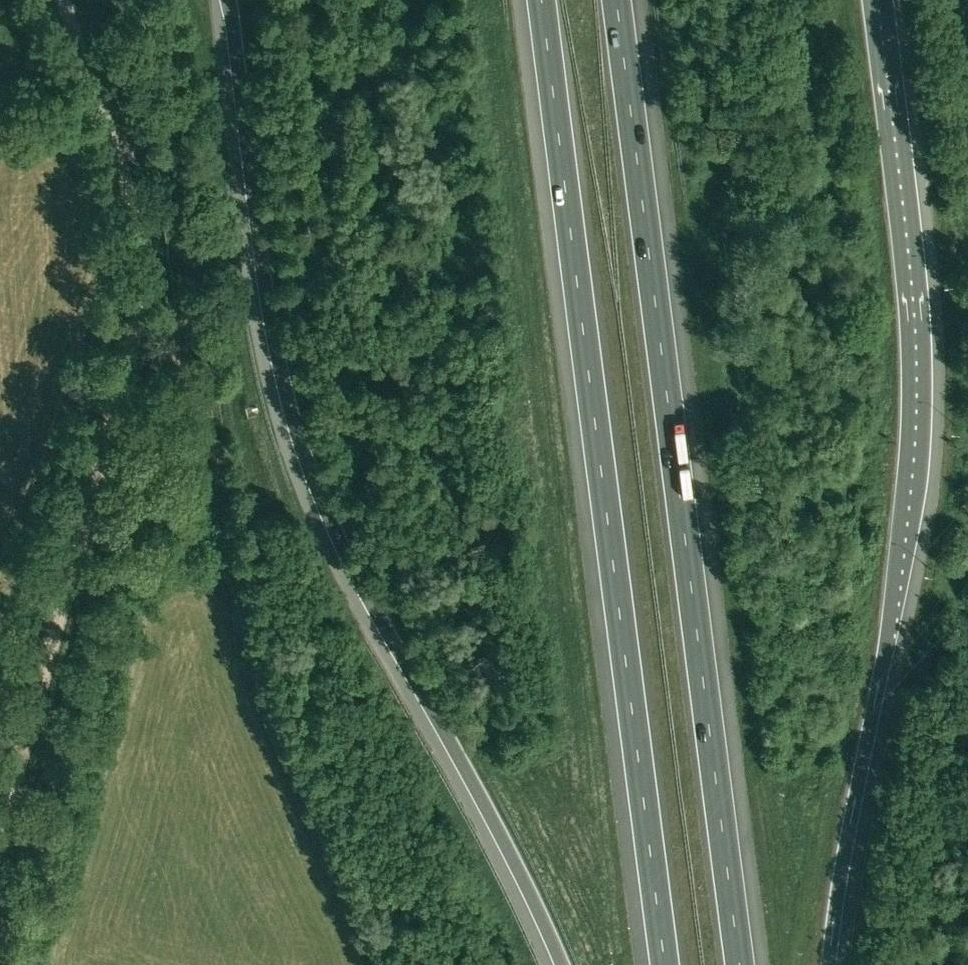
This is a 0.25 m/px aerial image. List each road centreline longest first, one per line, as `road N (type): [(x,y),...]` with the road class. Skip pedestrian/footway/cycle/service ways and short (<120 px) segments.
road 1 (motorway): [(228,0),(264,288),(299,443),(347,555),(533,880),(569,964)]
road 2 (motorway): [(740,964),(615,0)]
road 3 (motorway): [(830,964),(887,635),(907,442),(902,268),(869,0)]
road 4 (motorway): [(541,0),(665,964)]
road 5 (track): [(0,840),(151,266),(65,0)]

